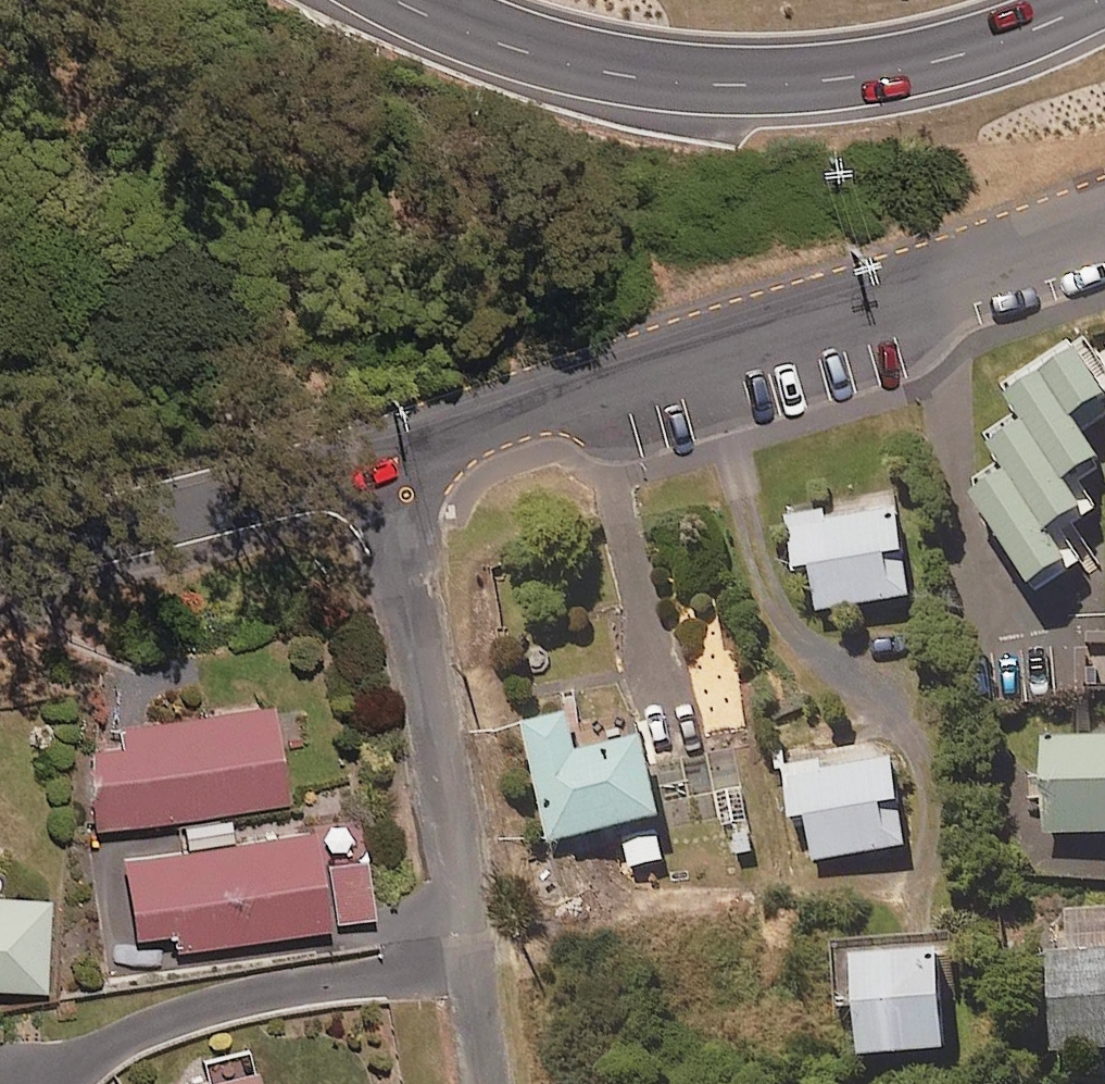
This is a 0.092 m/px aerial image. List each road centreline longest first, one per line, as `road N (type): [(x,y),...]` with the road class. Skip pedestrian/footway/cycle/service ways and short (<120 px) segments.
road 1 (secondary): [(387,452),(1104,214)]
road 2 (secondary): [(1103,0),(930,69),(827,85),(657,94),(555,67),(393,0)]
road 3 (residential): [(387,452),(484,1083)]
road 4 (secondary): [(0,551),(111,531),(387,452)]

